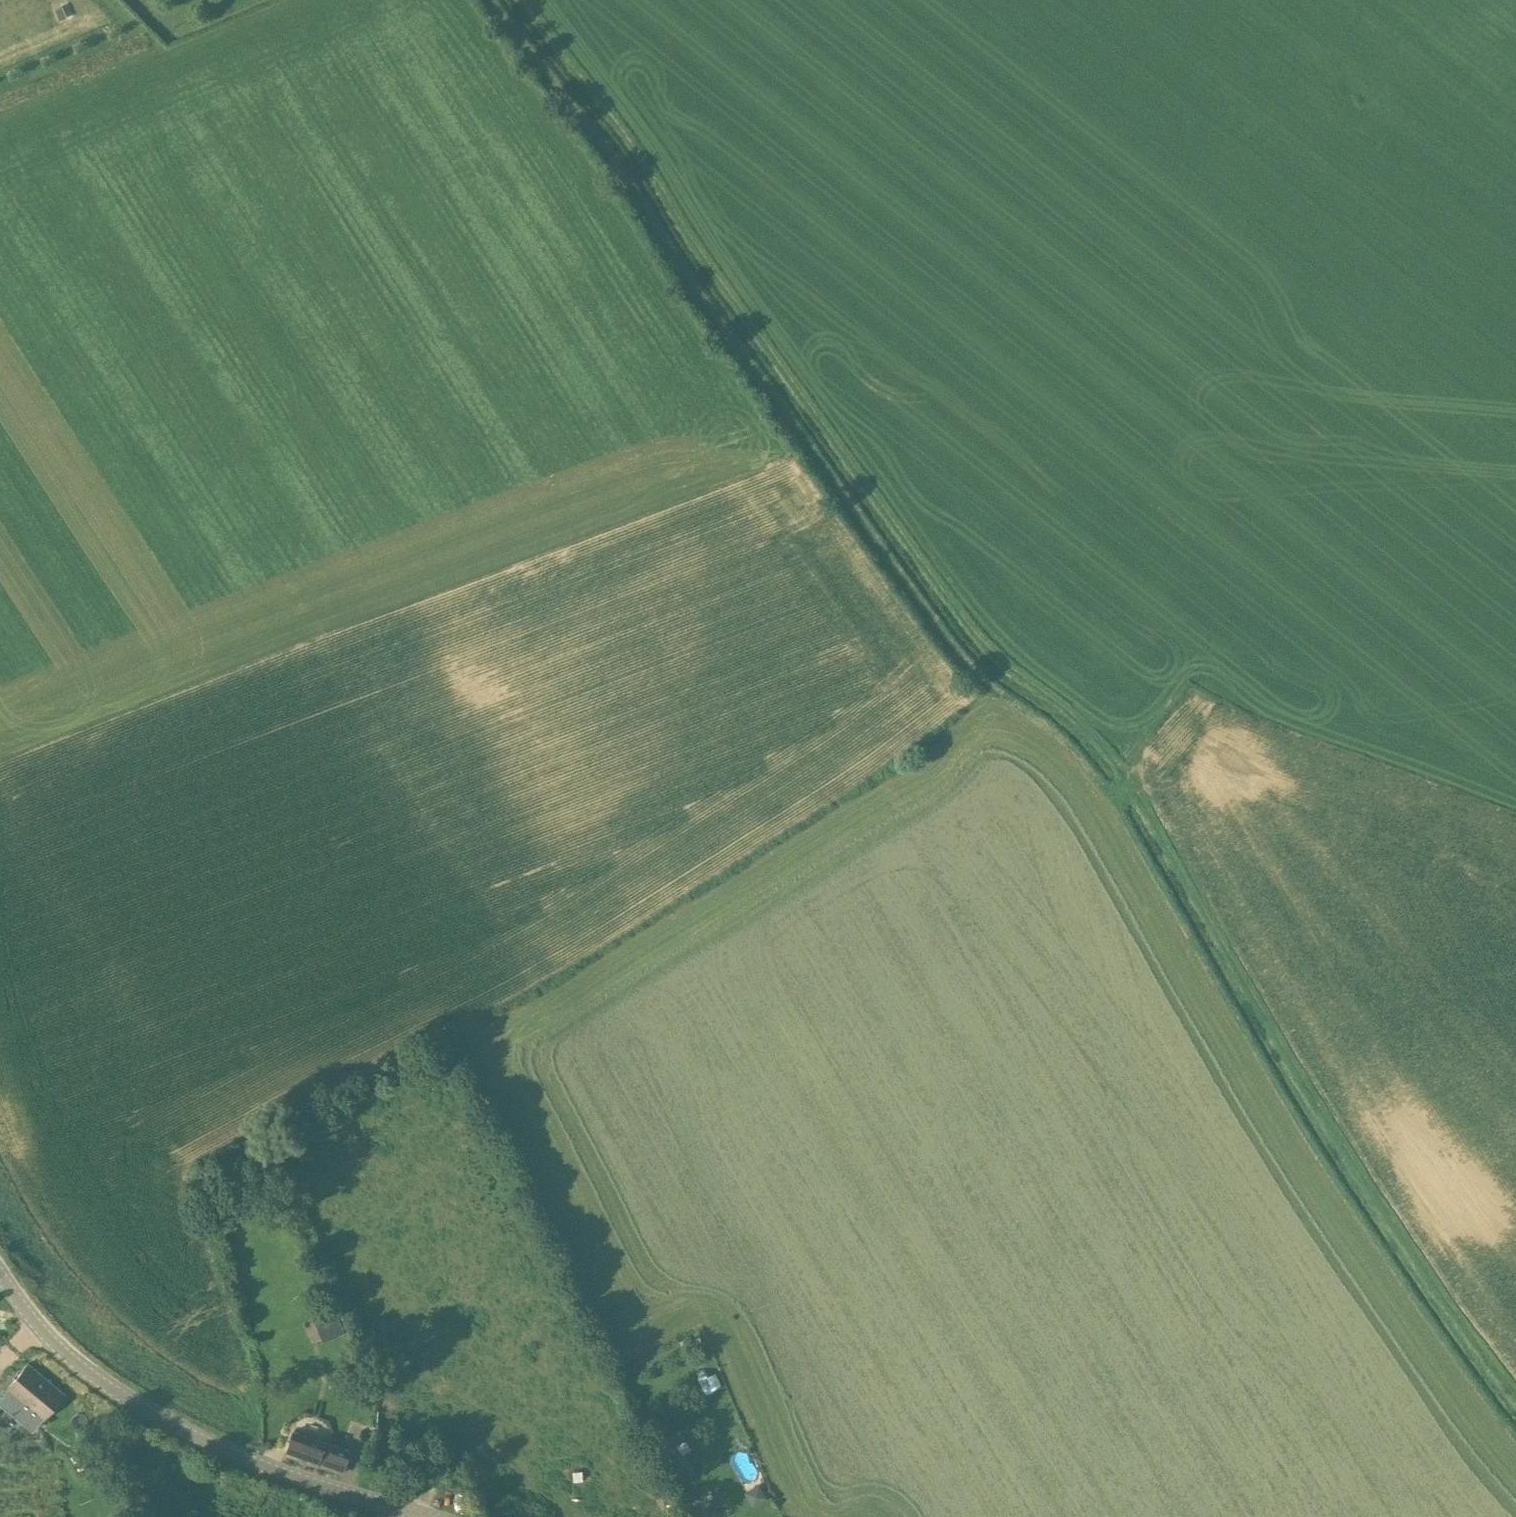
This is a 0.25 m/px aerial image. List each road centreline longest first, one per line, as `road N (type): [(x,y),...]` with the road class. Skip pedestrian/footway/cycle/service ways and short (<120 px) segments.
road 1 (unclassified): [(421,1516),(218,1448),(138,1409),(77,1362),(0,1280)]

